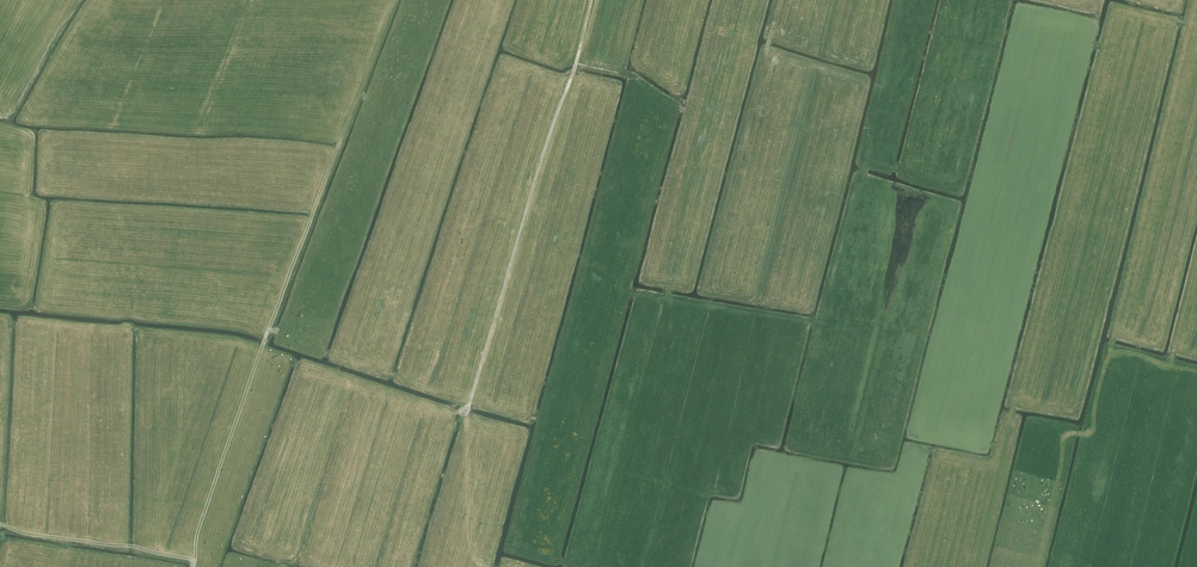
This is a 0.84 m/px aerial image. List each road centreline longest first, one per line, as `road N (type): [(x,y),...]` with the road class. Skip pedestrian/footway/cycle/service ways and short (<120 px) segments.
road 1 (track): [(592,0),(461,416)]

